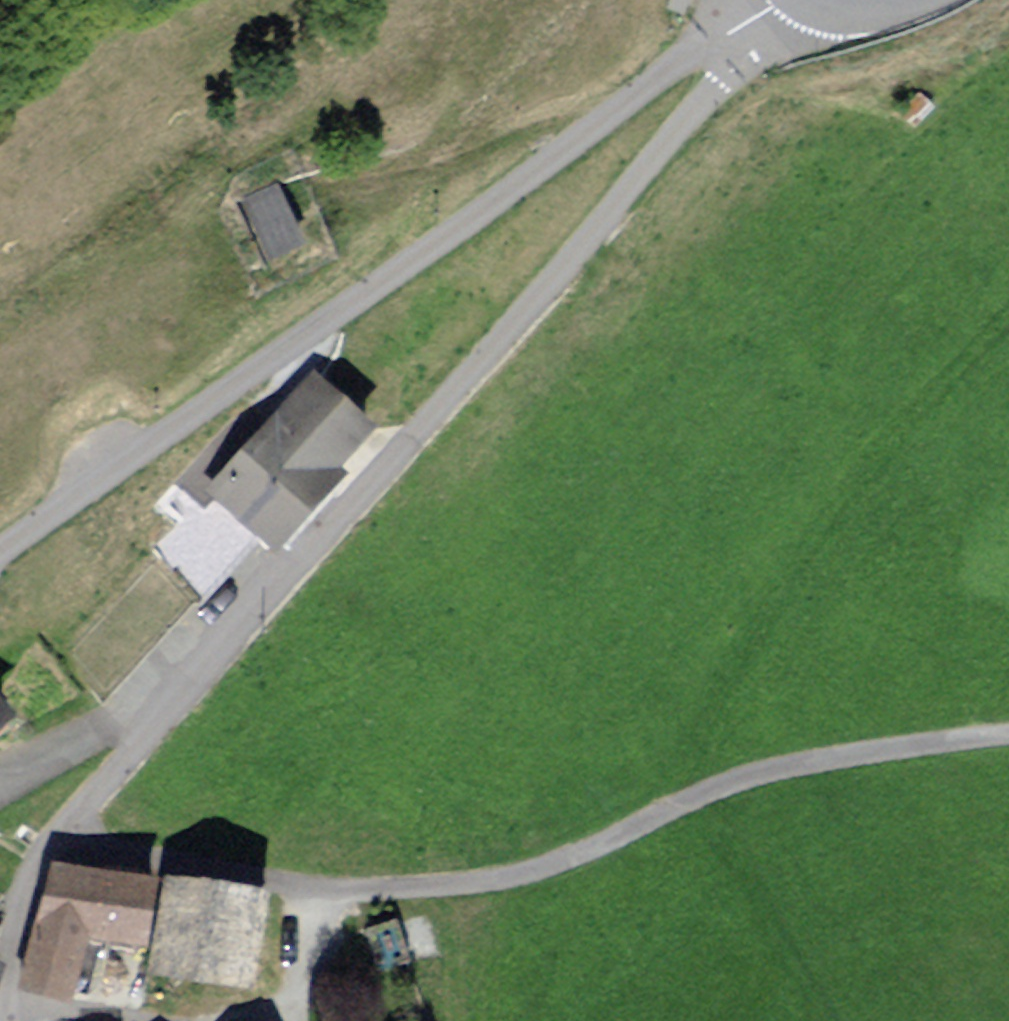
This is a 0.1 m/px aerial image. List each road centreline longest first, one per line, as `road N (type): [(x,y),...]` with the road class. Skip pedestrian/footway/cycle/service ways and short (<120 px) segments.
road 1 (residential): [(738,25),(720,84),(452,403),(57,838)]
road 2 (track): [(57,838),(136,862),(272,883),(442,885),(516,876),(774,769),(1008,734)]
road 3 (residential): [(0,548),(738,25)]
road 4 (track): [(684,802),(749,880),(831,1020)]
road 5 (residential): [(4,1020),(22,903),(57,838)]

